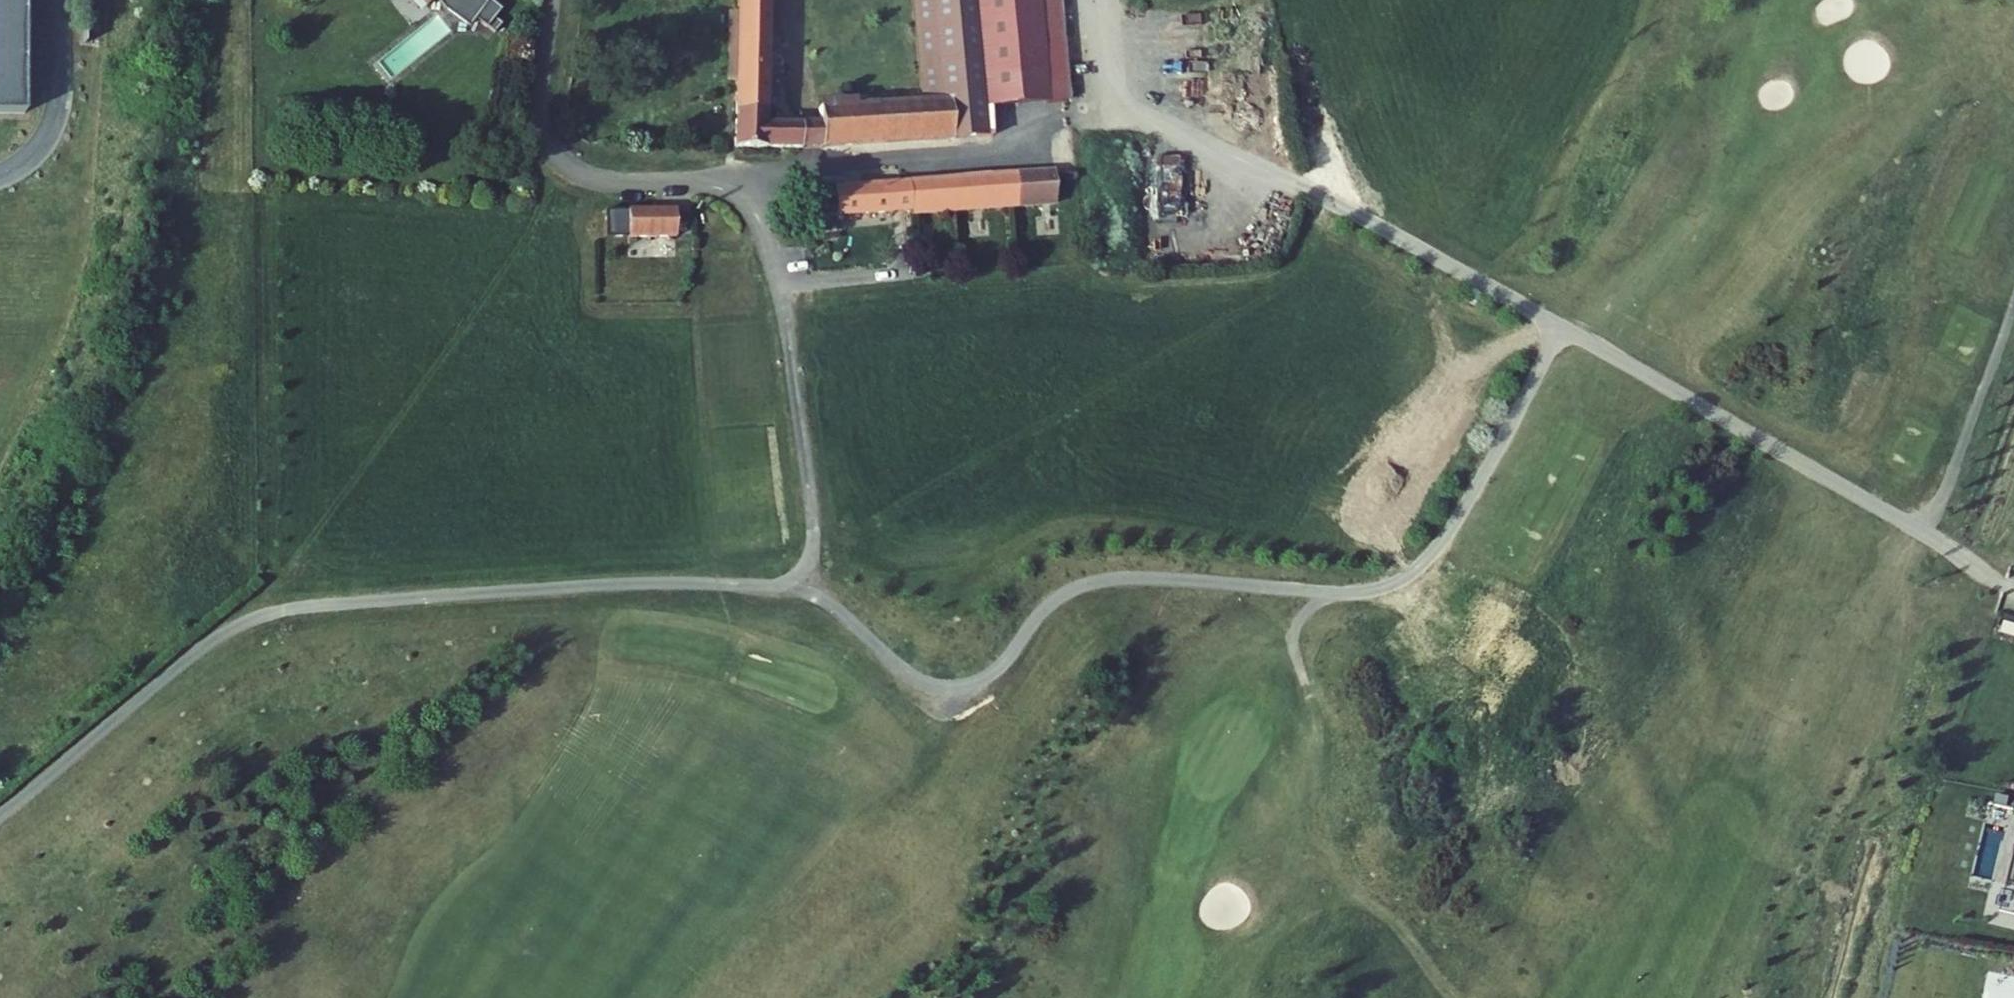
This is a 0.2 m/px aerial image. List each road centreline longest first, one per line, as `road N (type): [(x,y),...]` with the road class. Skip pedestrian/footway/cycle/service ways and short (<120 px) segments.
road 1 (unclassified): [(551,0),(539,113),(550,149),(603,179),(727,185),(766,240),(814,528),(802,591)]

